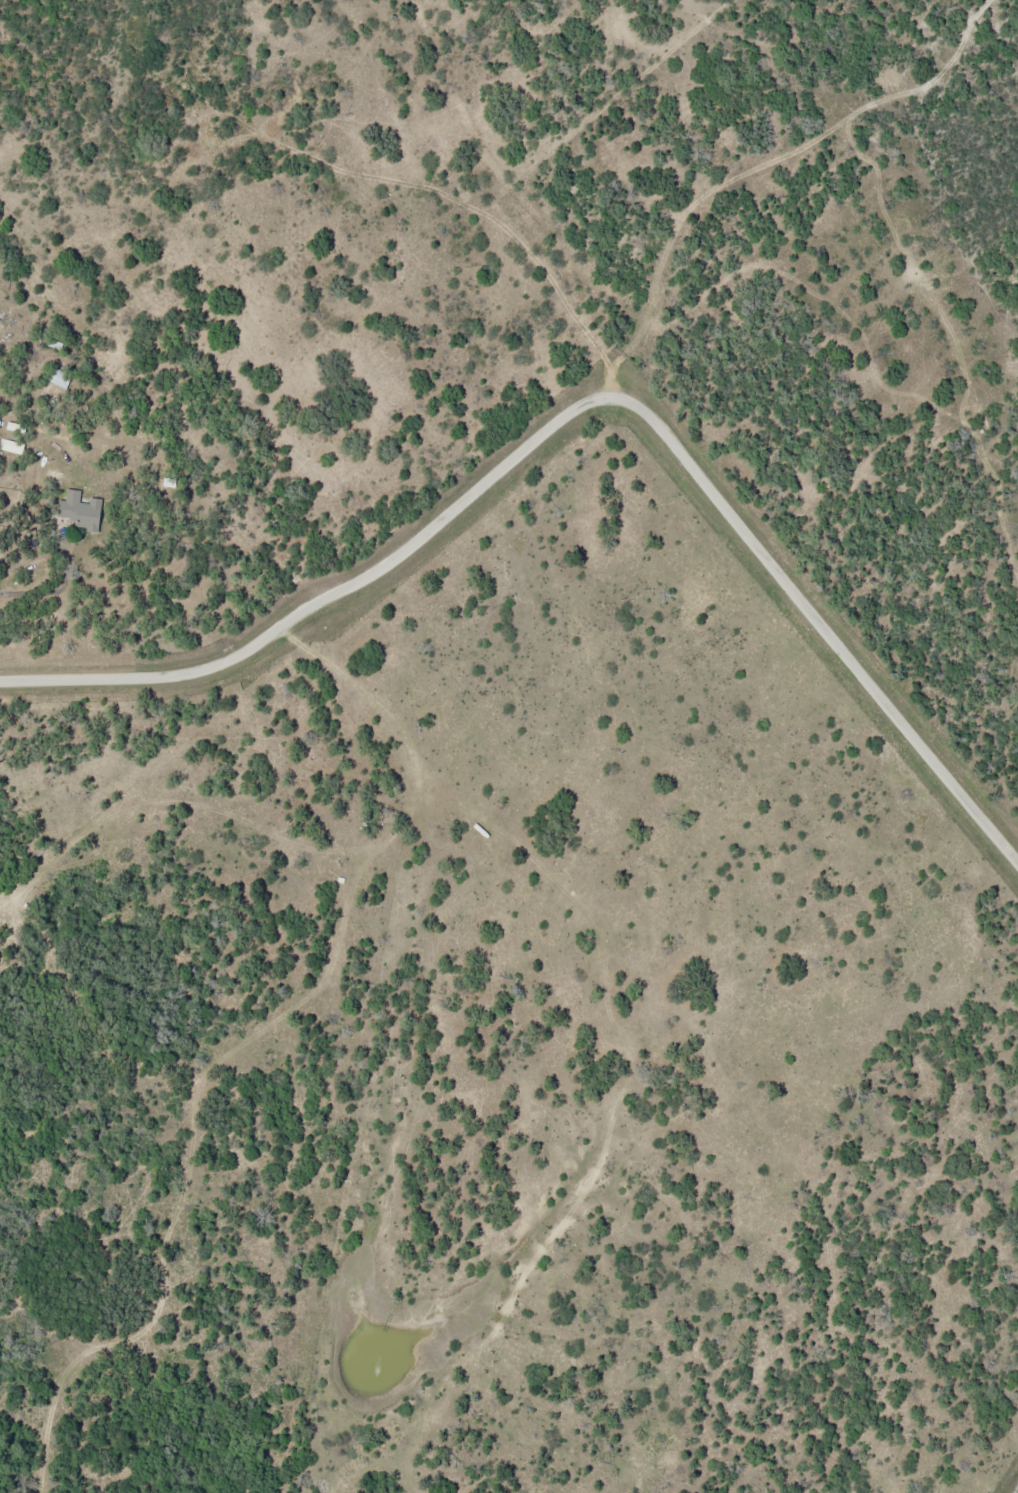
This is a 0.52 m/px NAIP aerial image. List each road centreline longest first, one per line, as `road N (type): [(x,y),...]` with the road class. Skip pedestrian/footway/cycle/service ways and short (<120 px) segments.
road 1 (residential): [(1017,855),(661,422),(625,396),(580,409),(389,562),(244,652),(170,675),(0,680)]

